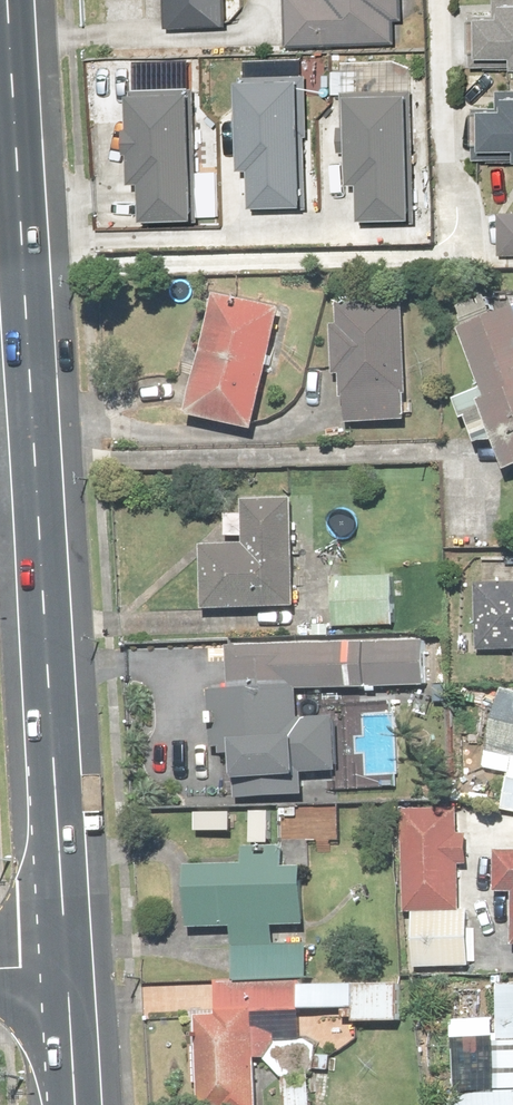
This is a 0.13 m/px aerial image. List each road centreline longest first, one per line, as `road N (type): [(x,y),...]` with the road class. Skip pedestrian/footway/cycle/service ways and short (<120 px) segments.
road 1 (secondary): [(68,966),(9,0)]
road 2 (secondary): [(77,1104),(68,966)]

